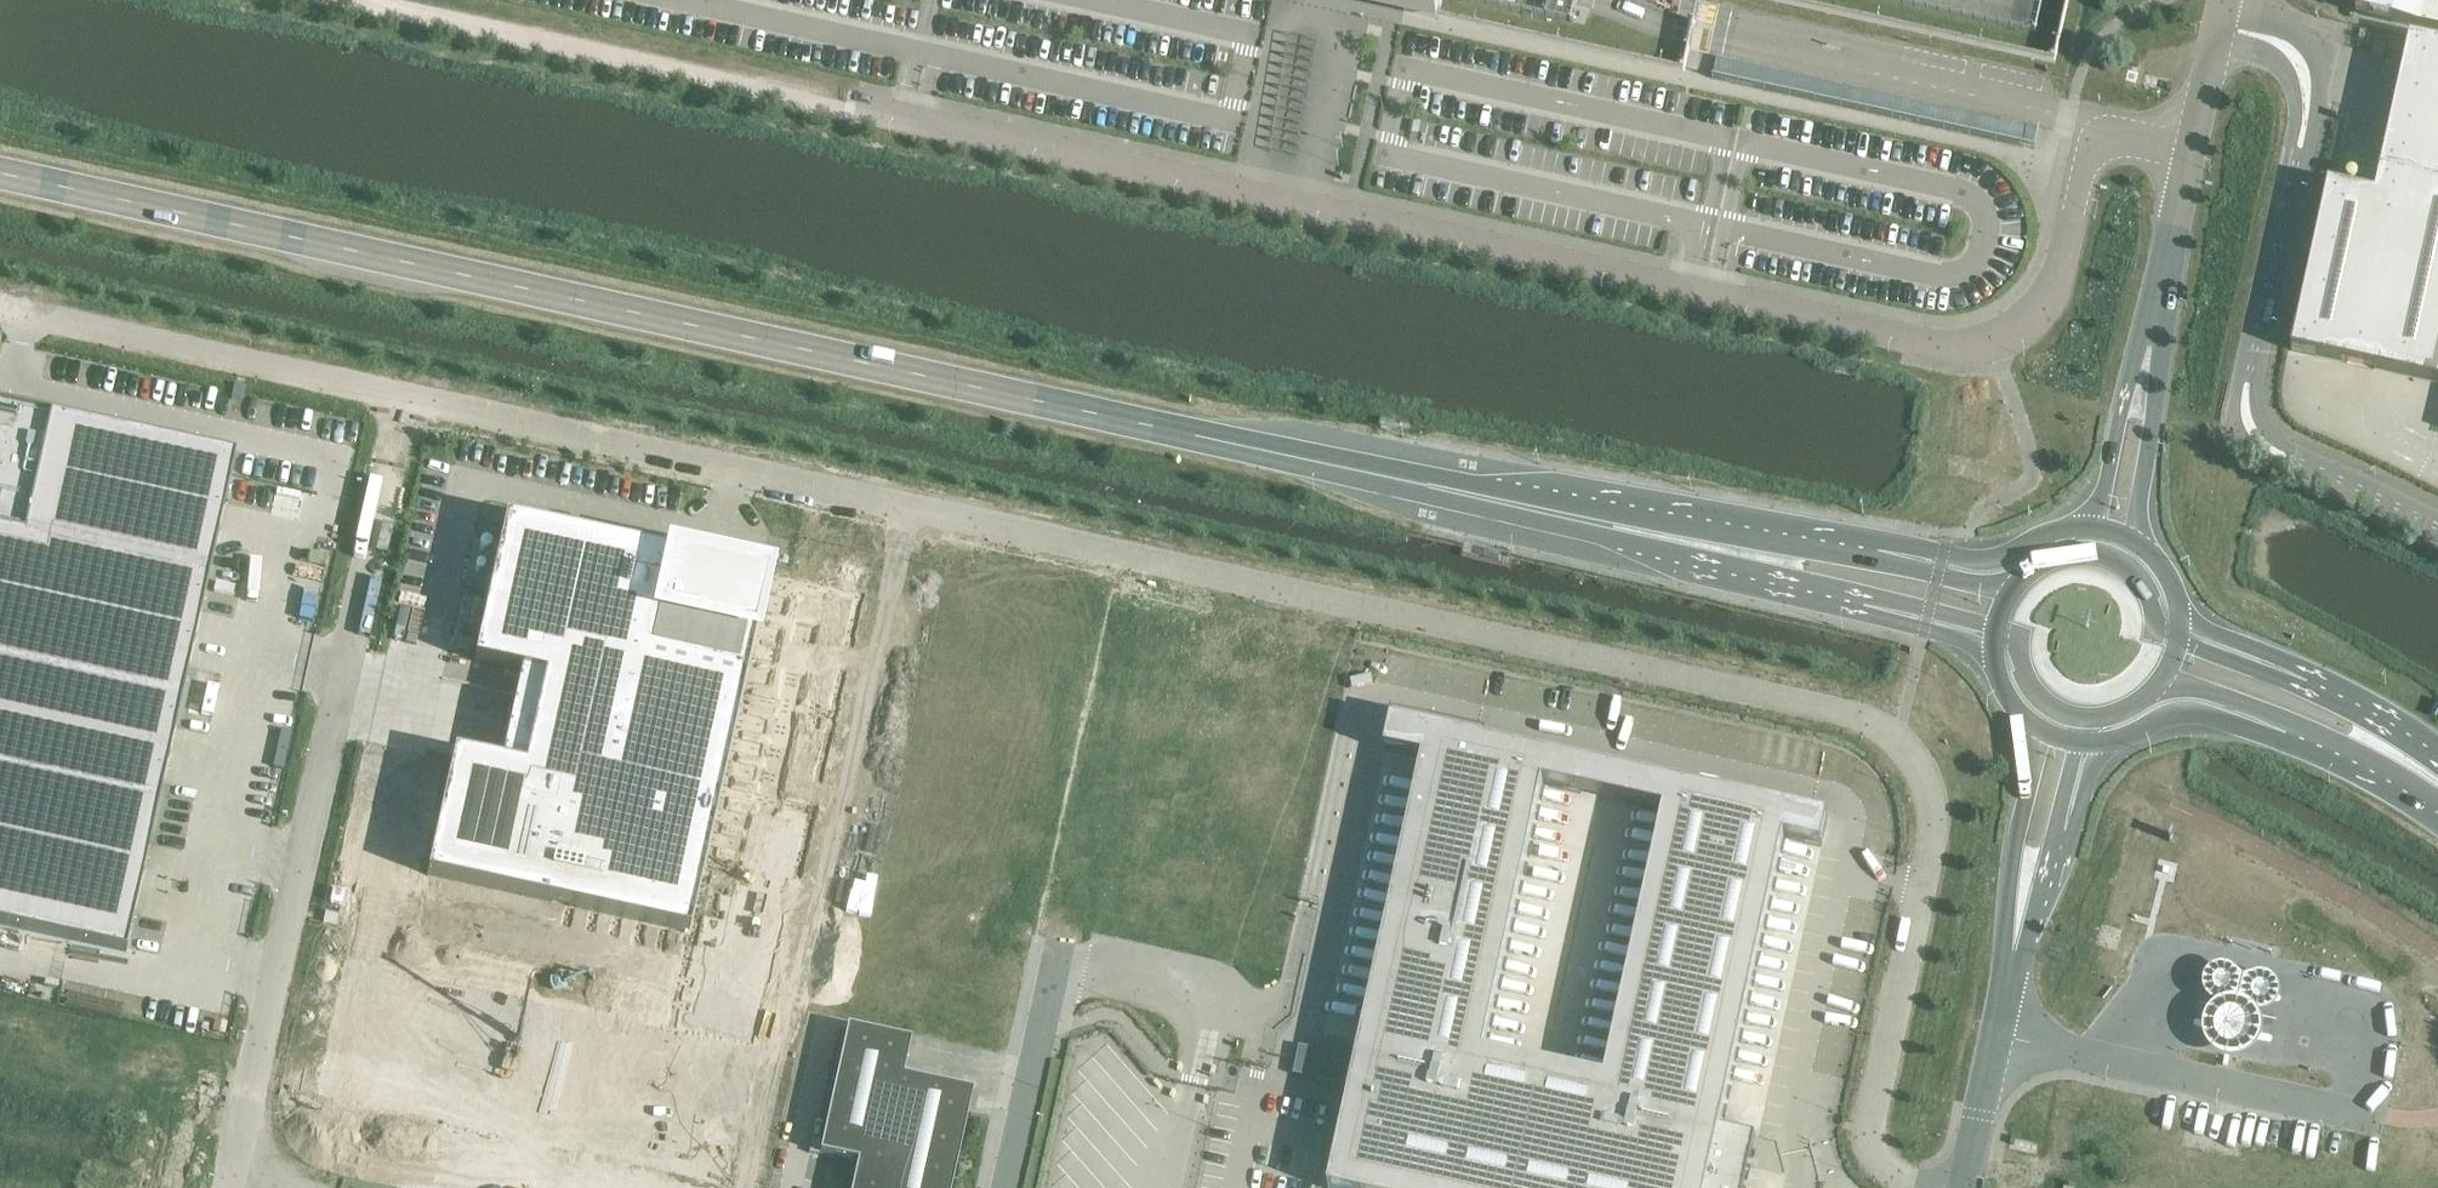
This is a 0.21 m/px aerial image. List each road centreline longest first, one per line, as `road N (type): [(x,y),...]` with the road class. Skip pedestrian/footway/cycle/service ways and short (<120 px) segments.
road 1 (unclassified): [(402,395),(1875,722),(1922,771),(1933,832),(1870,1143),(1893,1173),(1939,1187)]
road 2 (unclassified): [(365,0),(1964,349),(2004,341),(2045,308),(2096,143),(2131,136),(2193,150)]
road 3 (primary): [(1751,553),(0,172)]
road 4 (unclassified): [(229,1184),(402,395)]
road 5 (unclassified): [(0,307),(402,395)]
road 6 (unclassified): [(1997,1034),(2357,1115)]
road 7 (unclassified): [(2037,724),(2009,884),(2003,938),(2012,963)]
road 8 (unclassified): [(2298,154),(2249,379)]
road 9 (unclassified): [(1006,1187),(1052,972)]
road 10 (unclassified): [(2148,551),(2137,517),(2161,367),(2150,346)]
road 11 (unclassified): [(2298,154),(2311,138),(2320,58),(2307,39),(2233,0)]
road 12 (unclassified): [(2150,346),(2193,150)]
road 13 (primary): [(2099,742),(2174,714),(2286,732)]
road 14 (unclassified): [(2150,346),(2132,361),(2094,526)]
road 15 (primary): [(2094,526),(2056,530),(1992,560),(1910,556)]
road 16 (unclassified): [(2215,45),(2266,55),(2285,69),(2297,96),(2298,154)]
road 17 (primary): [(1910,556),(1808,540),(1751,553)]
road 18 (primary): [(2403,758),(2386,721),(2278,667)]
road 19 (unclassified): [(2291,458),(2437,526)]
road 20 (unclassified): [(1963,1187),(1997,1034)]
road 21 (primary): [(2180,642),(2159,630),(2135,571),(2110,556),(2082,553)]
road 22 (unclassified): [(2012,963),(2027,942),(2065,830)]
road 23 (primary): [(2159,685),(2211,691),(2268,713),(2286,732)]
road 24 (primary): [(1751,553),(1799,589),(1875,607)]
road 25 (primary): [(1875,607),(1896,623),(1971,642),(1996,665)]
road 26 (primary): [(1996,627),(2036,692),(2086,717)]
road 27 (primary): [(1875,607),(1906,604),(1996,627)]
road 28 (primary): [(2286,732),(2327,749),(2403,758)]
road 29 (unclassified): [(2249,379),(2235,398),(2239,431),(2264,456),(2291,458)]

